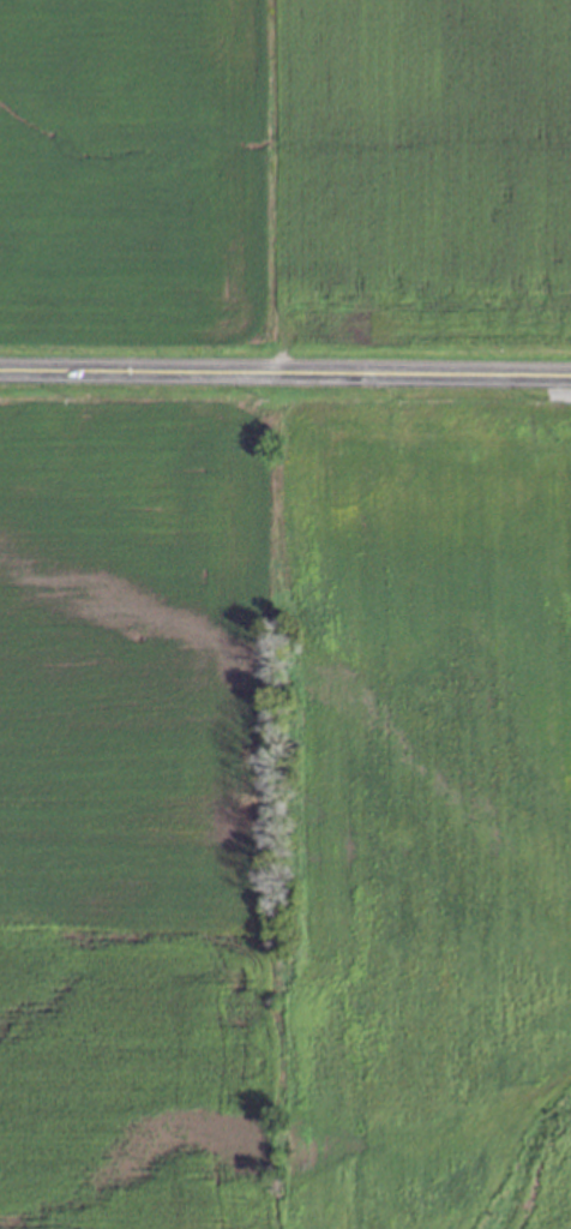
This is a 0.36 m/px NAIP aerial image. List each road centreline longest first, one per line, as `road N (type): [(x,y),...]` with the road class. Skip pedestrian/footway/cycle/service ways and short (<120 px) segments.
road 1 (secondary): [(0,372),(570,375)]

